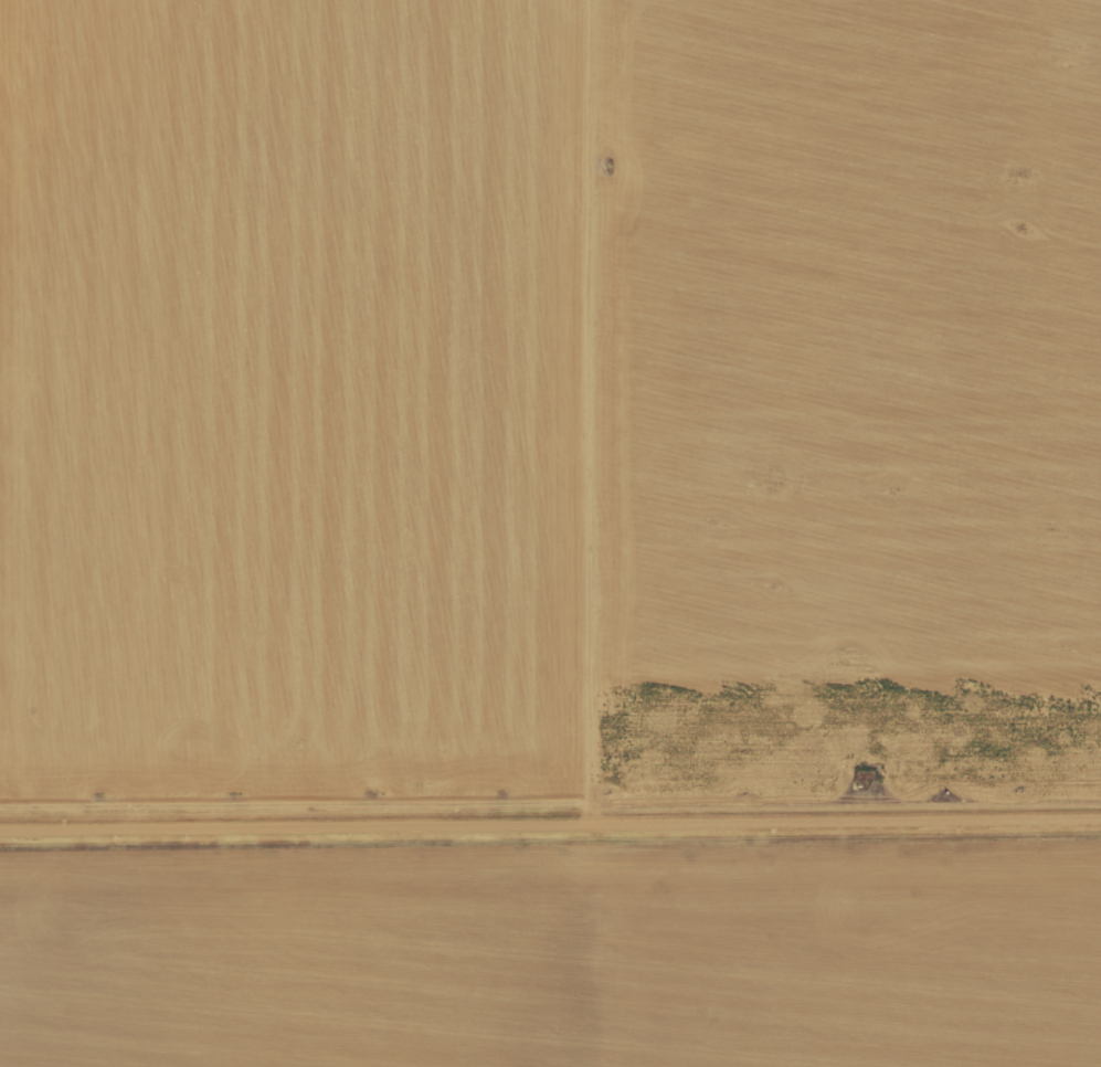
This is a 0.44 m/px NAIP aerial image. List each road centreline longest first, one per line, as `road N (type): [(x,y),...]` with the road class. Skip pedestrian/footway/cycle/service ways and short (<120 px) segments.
road 1 (residential): [(1100,821),(0,834)]

